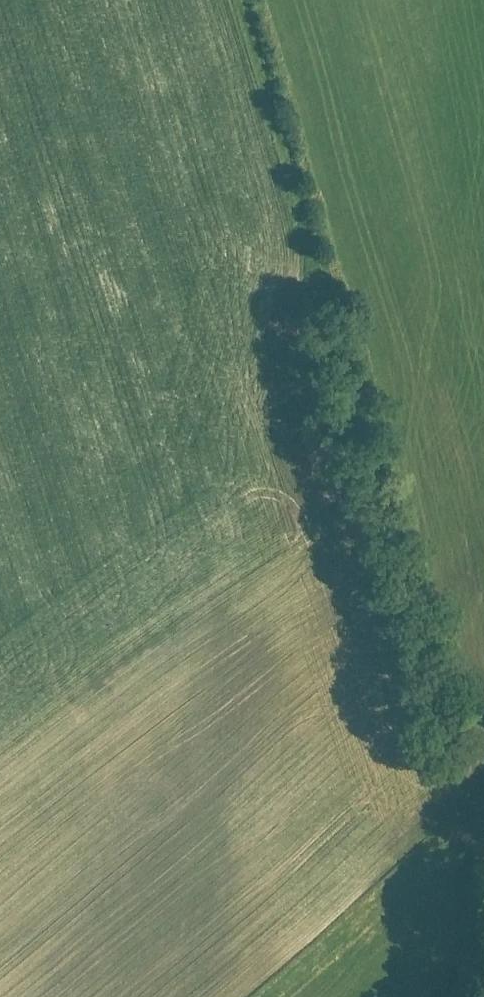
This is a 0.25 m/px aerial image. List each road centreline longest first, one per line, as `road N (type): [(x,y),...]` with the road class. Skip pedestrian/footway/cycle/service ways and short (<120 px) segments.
road 1 (track): [(240,0),(483,818)]

